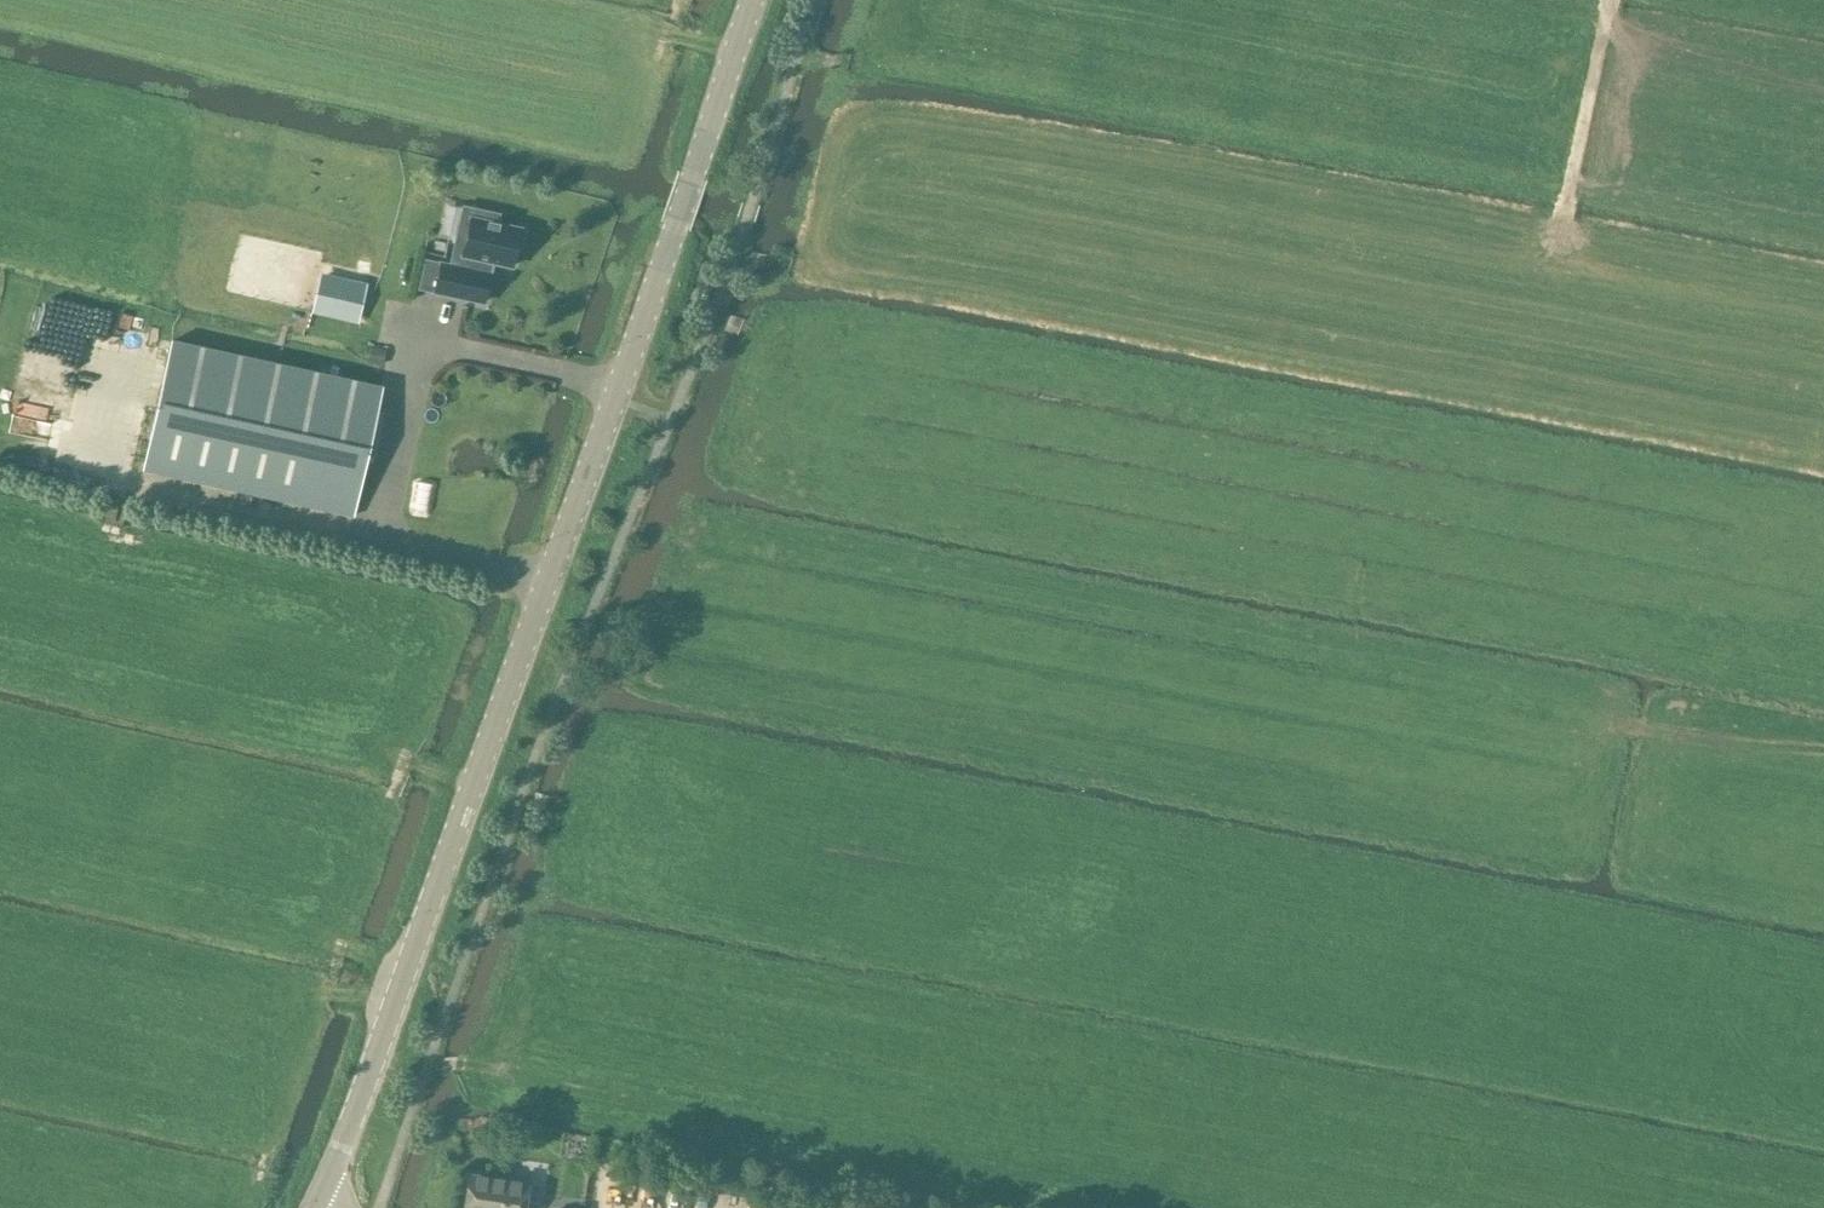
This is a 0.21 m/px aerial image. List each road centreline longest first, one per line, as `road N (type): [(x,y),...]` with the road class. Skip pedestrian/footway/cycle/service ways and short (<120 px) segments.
road 1 (tertiary): [(314,1207),(577,525),(749,0)]

